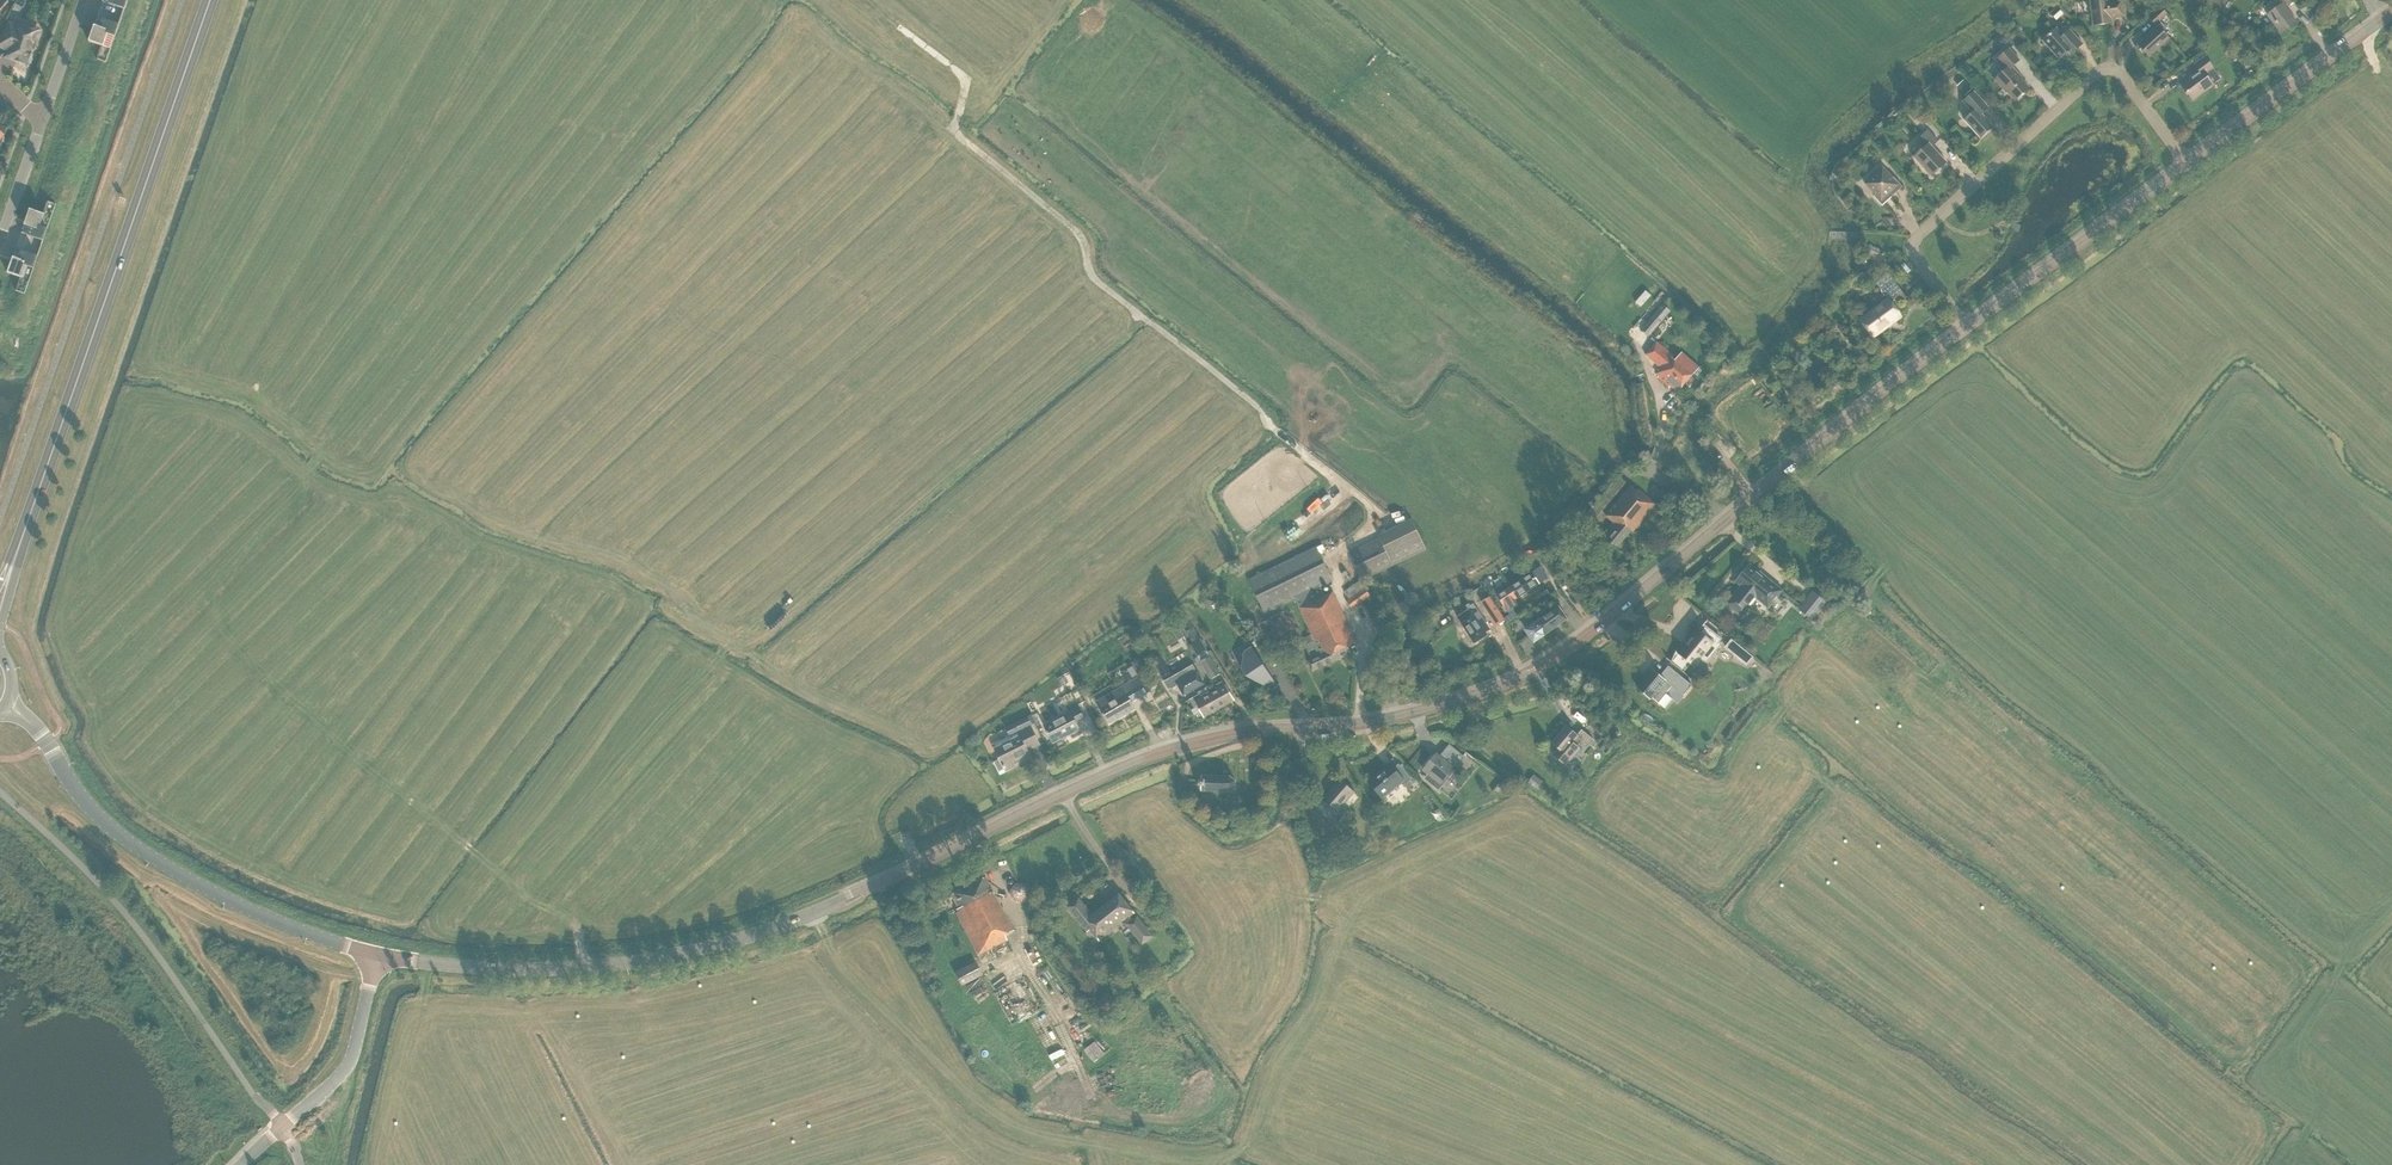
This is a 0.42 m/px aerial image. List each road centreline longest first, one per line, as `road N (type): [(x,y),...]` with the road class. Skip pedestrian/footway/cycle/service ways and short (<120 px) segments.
road 1 (tertiary): [(376,954),(477,971),(566,971),(696,953),(856,897),(1190,742),(1388,717),(1497,686),(1586,633),(1966,331)]
road 2 (track): [(1335,557),(1383,519),(1096,280),(1076,234),(953,130),(965,80),(917,40)]
road 3 (primary): [(12,564),(210,0)]
road 4 (track): [(815,913),(835,956),(993,1109),(1030,1131),(1212,1162),(1245,1148)]
road 5 (residential): [(2190,164),(2116,73),(2098,78),(1916,242),(1912,257),(1966,331)]
road 6 (tertiary): [(376,954),(265,916),(136,847),(83,800),(46,742),(7,704)]
road 7 (tertiary): [(1966,331),(2190,164)]
road 8 (unclassified): [(240,1164),(349,1062),(376,954)]
road 9 (tertiary): [(2190,164),(2385,17)]
road 10 (unclassified): [(0,239),(43,116)]
road 11 (unclassified): [(43,116),(84,0)]

